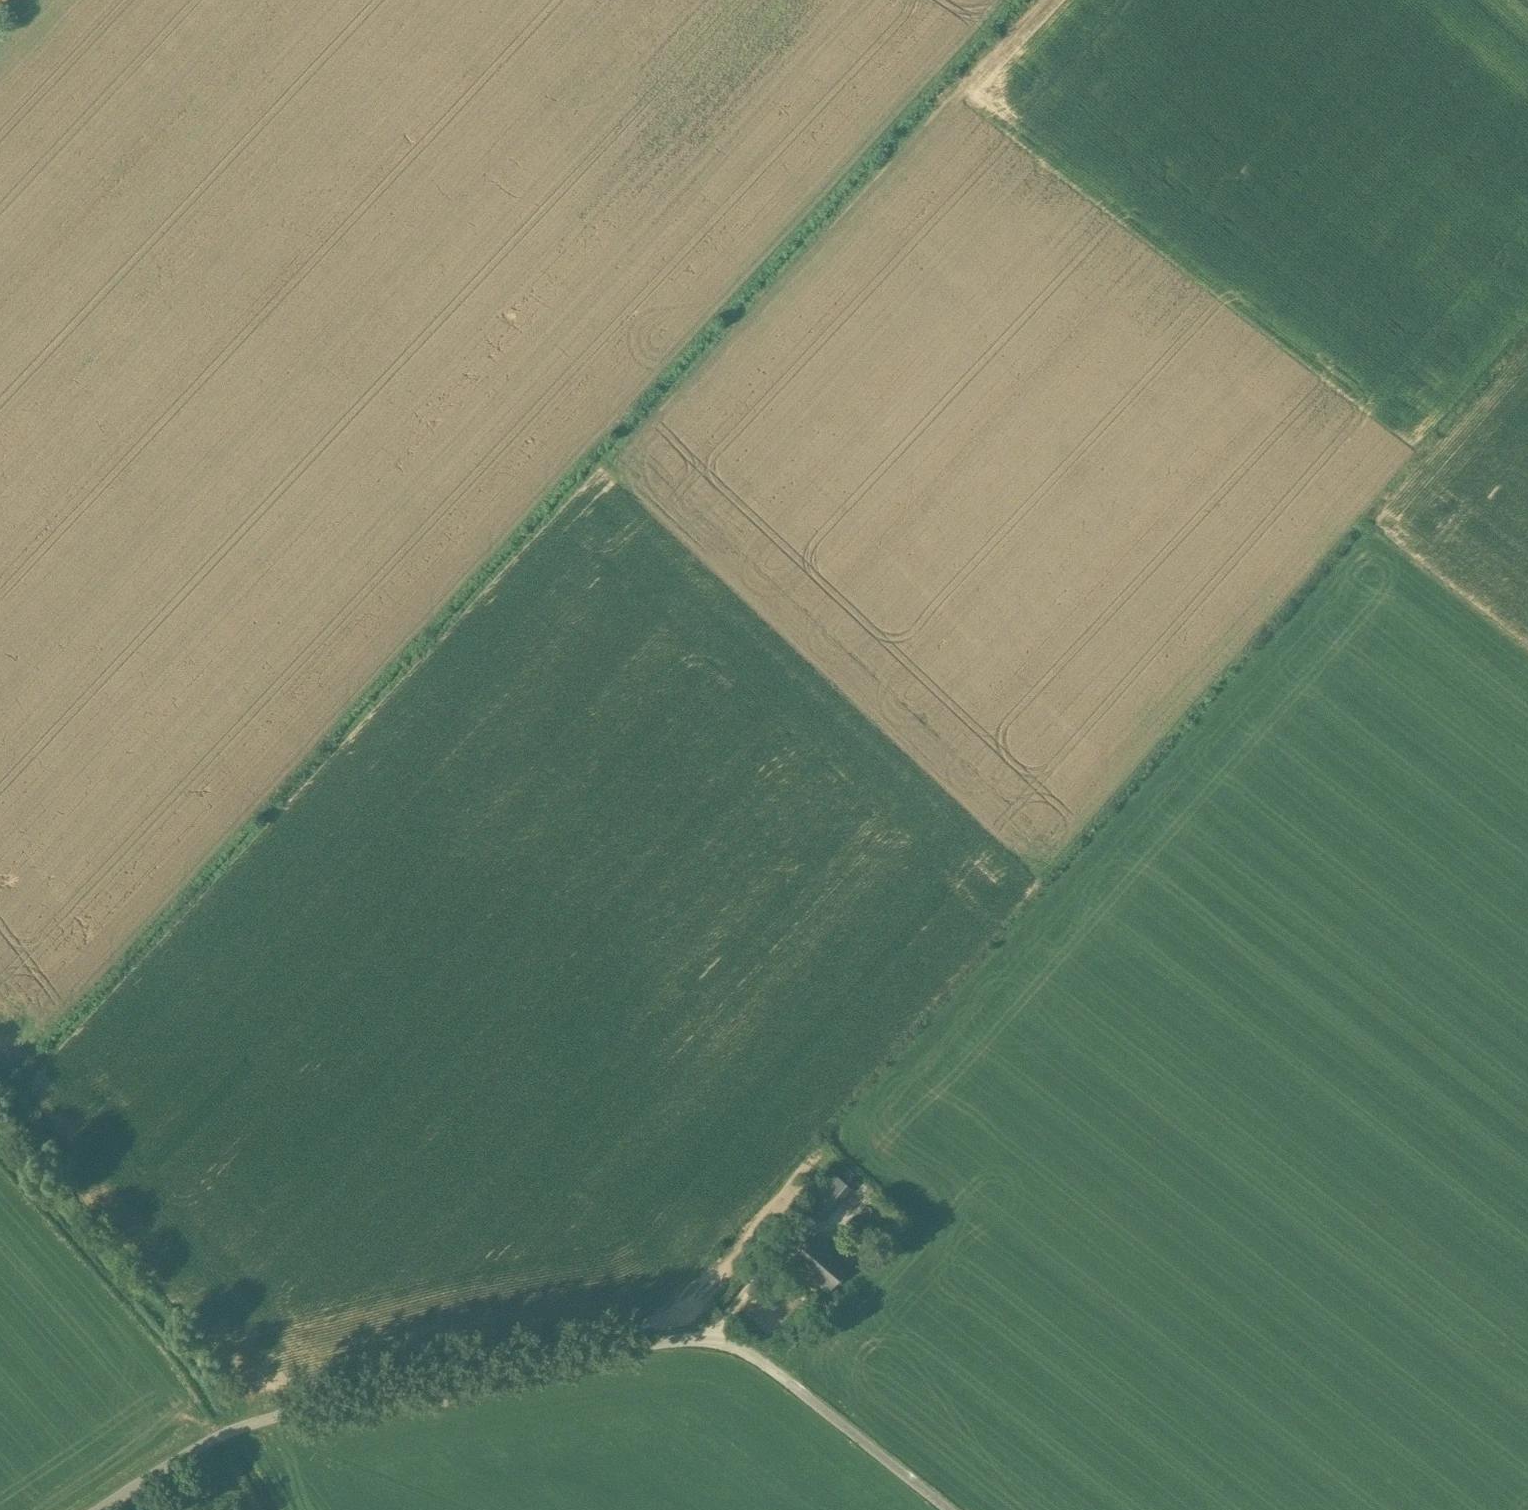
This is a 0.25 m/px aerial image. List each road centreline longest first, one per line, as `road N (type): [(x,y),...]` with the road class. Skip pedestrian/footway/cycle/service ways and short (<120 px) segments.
road 1 (unclassified): [(948,1509),(733,1341),(673,1341),(249,1419),(96,1509)]

